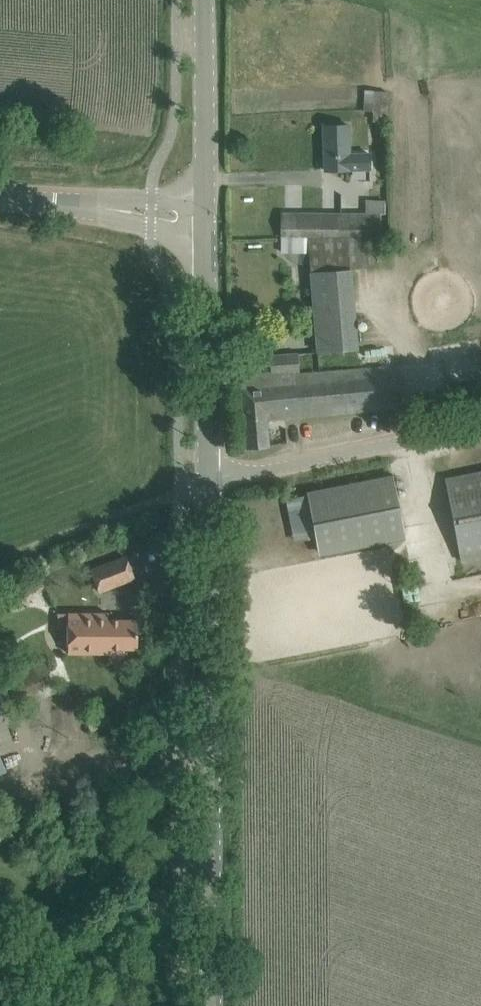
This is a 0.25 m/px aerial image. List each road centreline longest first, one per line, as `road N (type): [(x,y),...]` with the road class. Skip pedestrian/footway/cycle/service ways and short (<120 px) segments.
road 1 (tertiary): [(211,1005),(207,478)]
road 2 (unclassified): [(207,478),(480,422)]
road 3 (tertiary): [(207,478),(206,216)]
road 4 (tertiary): [(206,216),(204,0)]
road 5 (tertiary): [(0,198),(206,216)]
road 6 (track): [(179,494),(0,561)]

